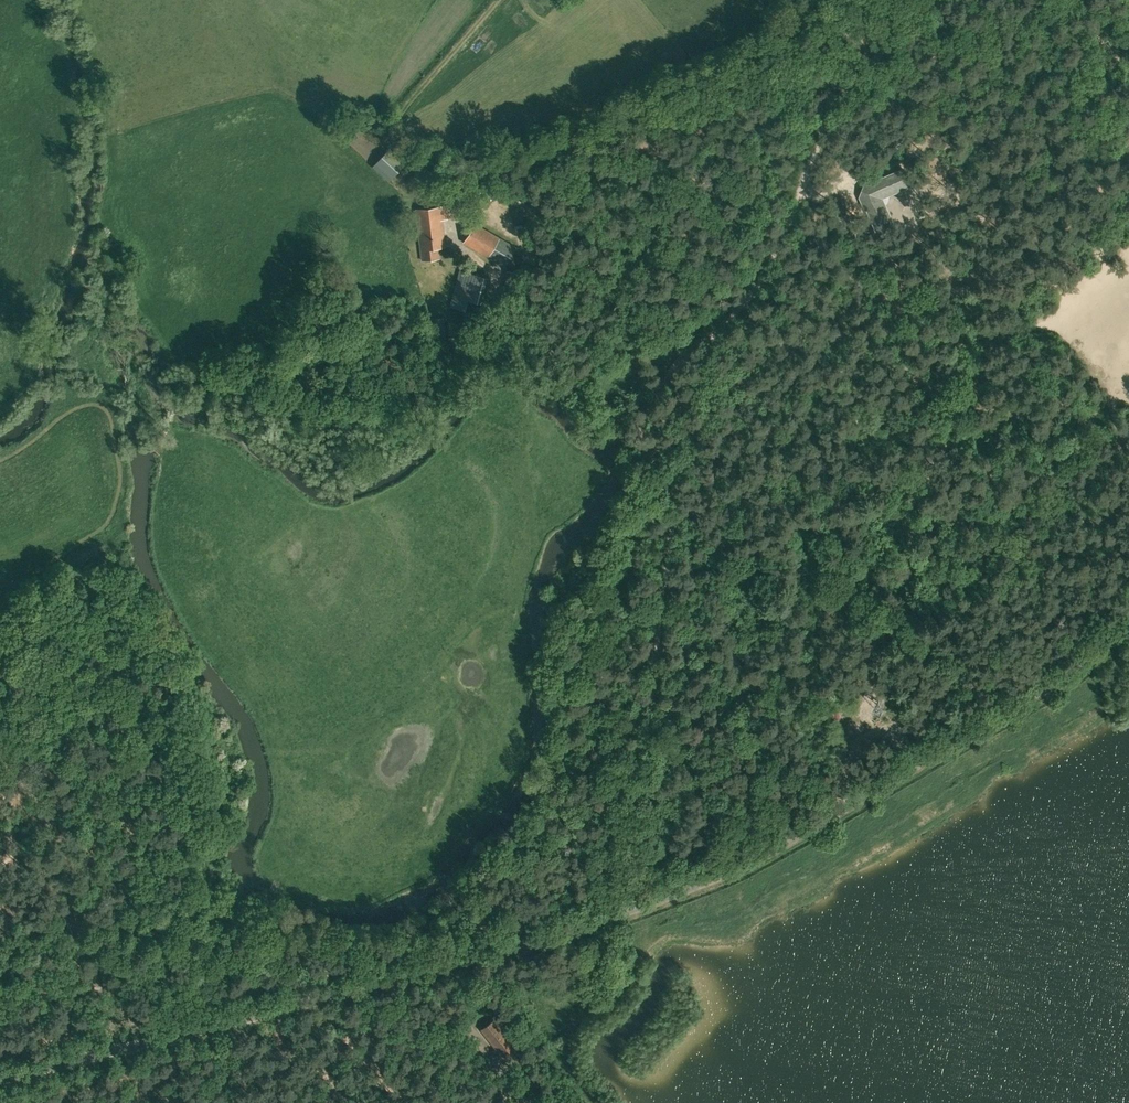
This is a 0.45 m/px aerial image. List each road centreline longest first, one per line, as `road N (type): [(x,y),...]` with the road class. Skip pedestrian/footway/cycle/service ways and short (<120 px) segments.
road 1 (unclassified): [(0,1081),(504,950),(719,877),(1049,685),(1128,610)]
road 2 (track): [(916,0),(870,63),(747,285),(678,364),(658,410),(654,435),(668,522),(655,678),(620,748),(635,911)]
road 3 (track): [(654,435),(592,385),(563,341),(507,303)]

